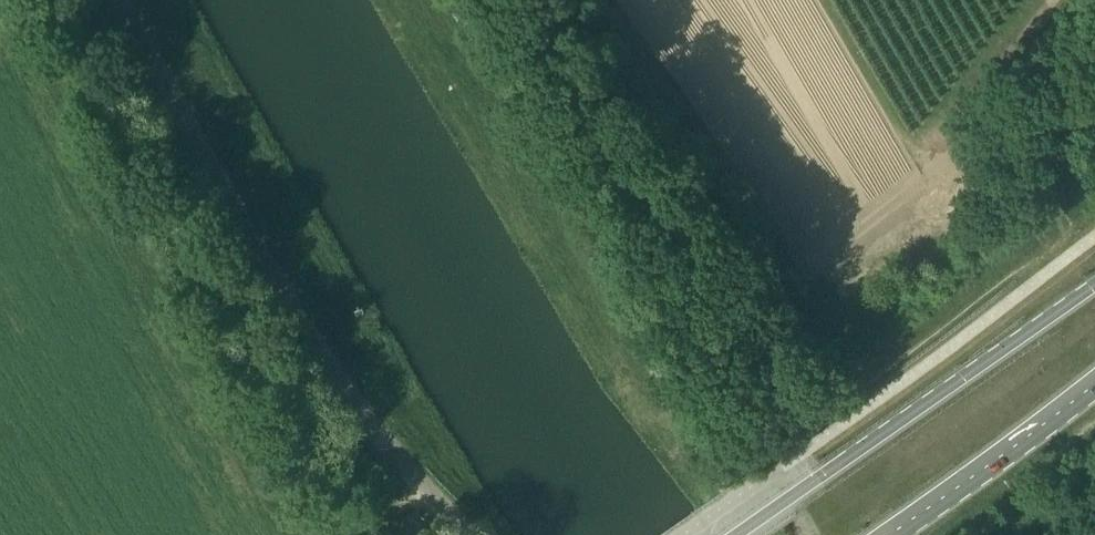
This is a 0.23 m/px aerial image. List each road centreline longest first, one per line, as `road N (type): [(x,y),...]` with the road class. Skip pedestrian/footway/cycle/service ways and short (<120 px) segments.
road 1 (unclassified): [(468,534),(375,433),(305,337),(120,0)]
road 2 (unclassified): [(754,534),(450,0)]
road 3 (primary): [(1094,281),(739,534)]
road 4 (primary): [(889,534),(1094,384)]
road 5 (track): [(1075,0),(938,164)]

